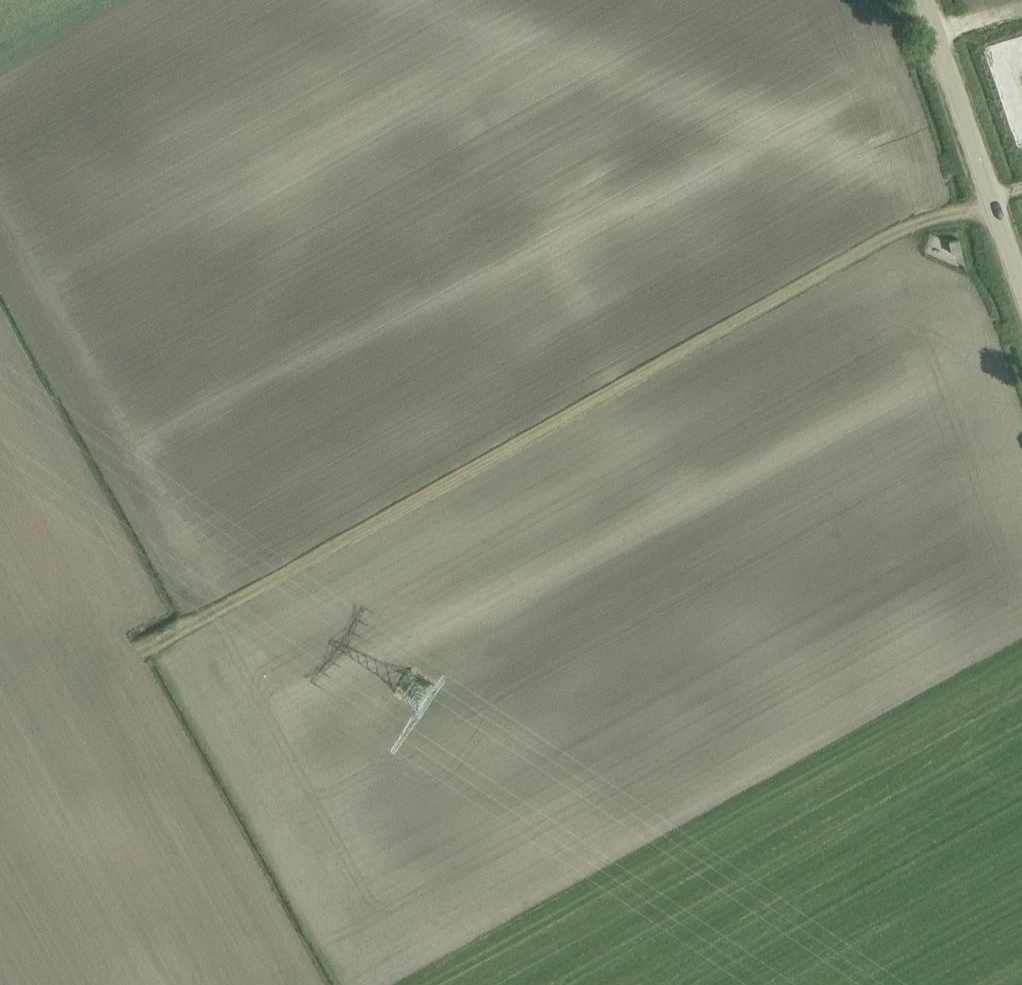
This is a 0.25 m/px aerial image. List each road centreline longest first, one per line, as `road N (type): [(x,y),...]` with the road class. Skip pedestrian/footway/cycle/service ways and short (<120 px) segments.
road 1 (unclassified): [(1021,286),(925,0)]

